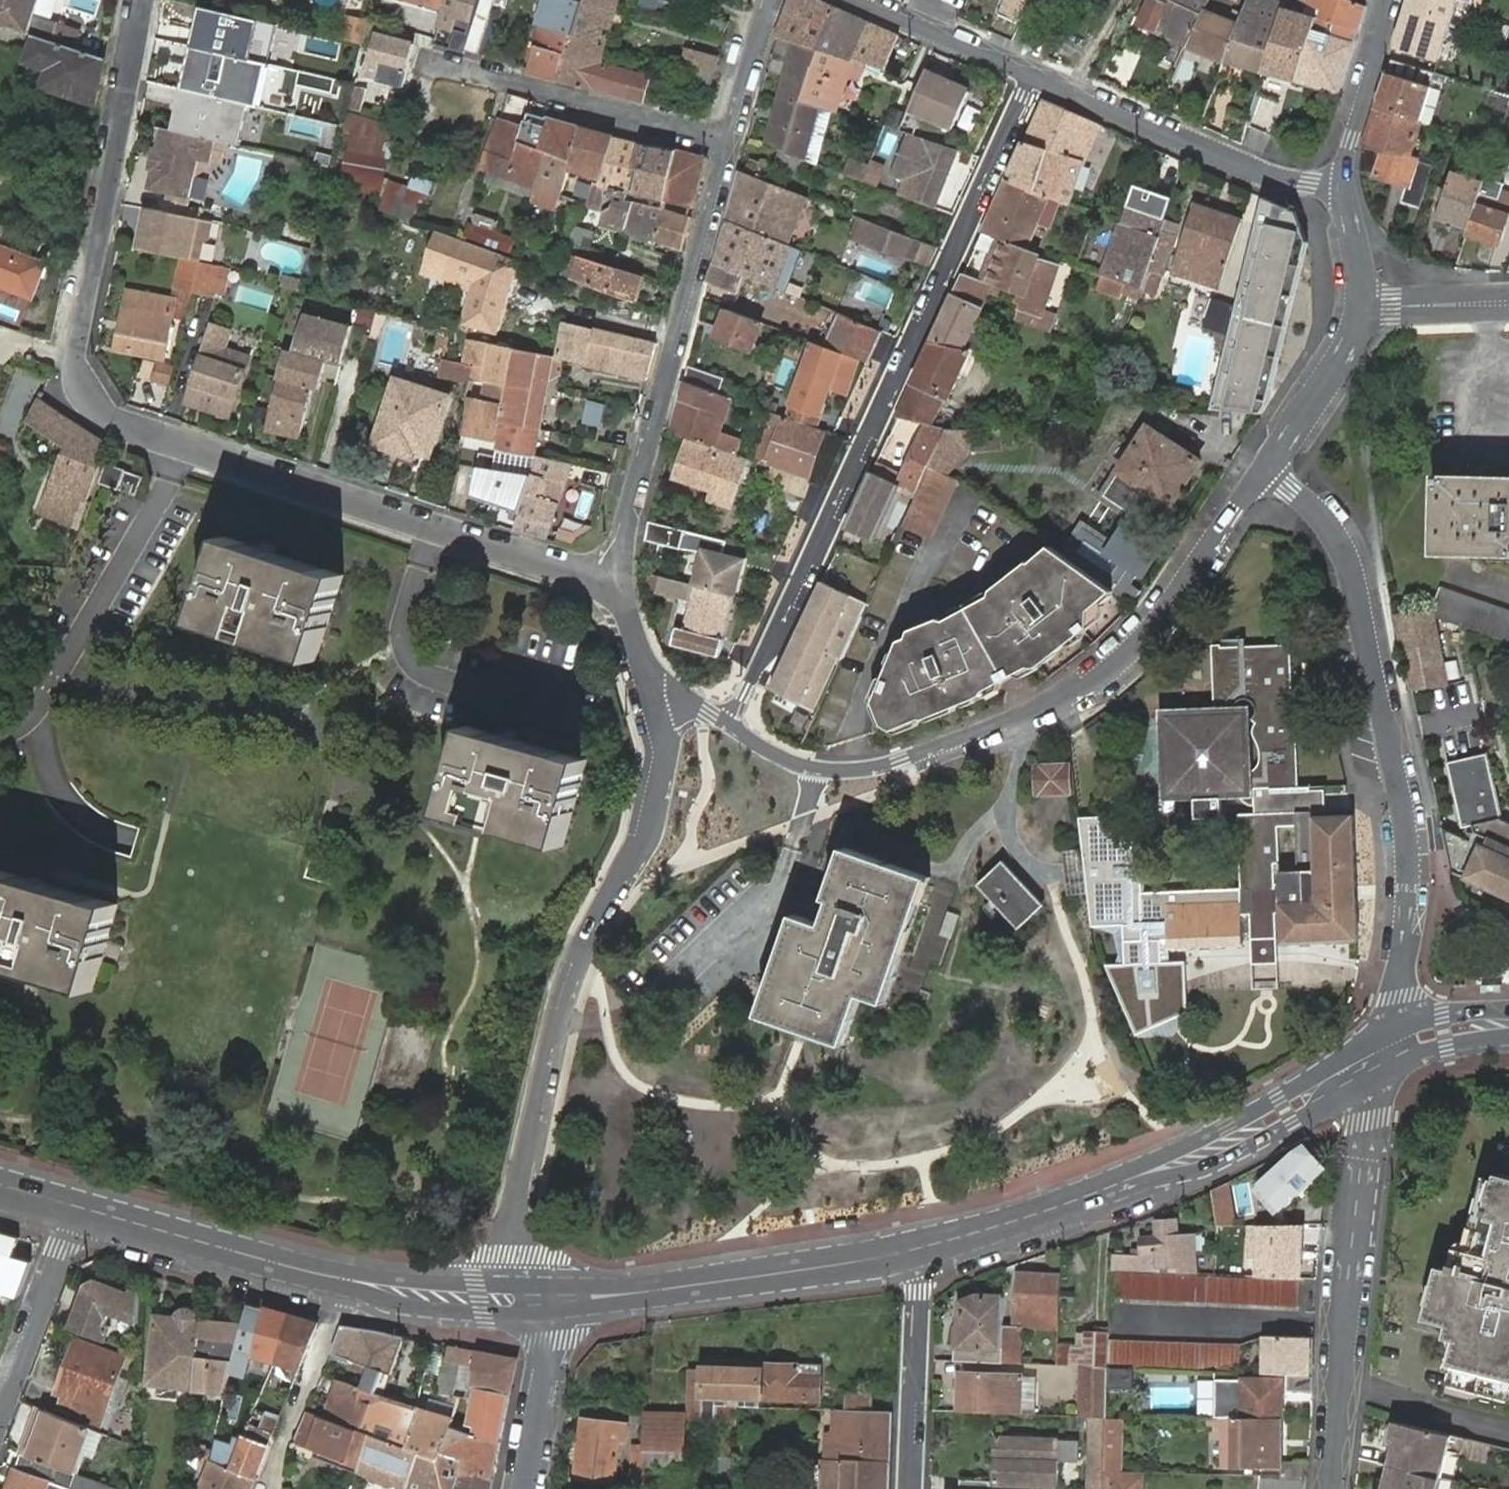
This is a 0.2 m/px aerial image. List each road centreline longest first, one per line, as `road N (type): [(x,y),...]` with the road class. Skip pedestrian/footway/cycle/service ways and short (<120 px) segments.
road 1 (residential): [(611,578),(348,504),(119,424),(96,407),(81,379),(78,349),(143,0)]
road 2 (residential): [(731,730),(1035,75)]
road 3 (residential): [(1268,467),(1120,658),(1051,710),(874,773),(834,776),(793,766),(731,730)]
road 4 (tertiary): [(1382,1056),(1410,861),(1384,707),(1359,599),(1328,524),(1268,467)]
road 5 (residential): [(662,700),(669,762),(653,842),(591,943),(559,1021),(524,1177),(519,1298)]
road 6 (tertiary): [(1382,1056),(1183,1159),(912,1251)]
road 7 (residential): [(611,578),(730,139)]
road 8 (tertiary): [(519,1298),(331,1277),(79,1206)]
road 9 (residential): [(1329,1488),(1382,1056)]
road 10 (tertiary): [(912,1251),(674,1289),(554,1298)]
road 11 (residential): [(1035,75),(1251,167),(1345,186)]
road 12 (residential): [(427,58),(730,139)]
road 13 (residential): [(912,1488),(920,1293),(912,1251)]
road 14 (residential): [(0,1421),(79,1206)]
road 15 (residential): [(554,1298),(554,1340),(523,1488)]
road 16 (tertiary): [(1345,186),(1393,0)]
road 17 (tertiary): [(1268,467),(1350,343),(1361,304)]
road 18 (residential): [(863,0),(1035,75)]
road 19 (residential): [(1508,301),(1361,304)]
road 20 (residential): [(730,139),(772,0)]
road 21 (residential): [(611,578),(662,700)]
road 22 (tertiary): [(1508,1024),(1444,1030),(1382,1056)]

